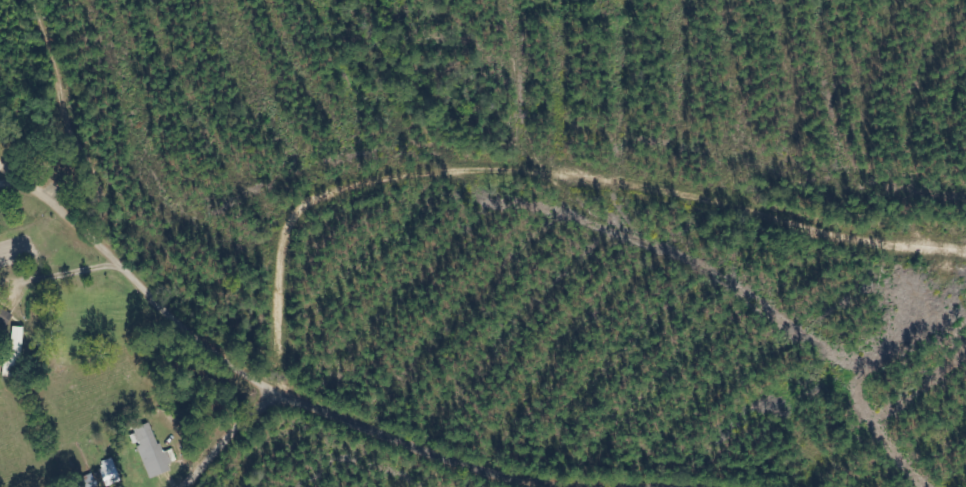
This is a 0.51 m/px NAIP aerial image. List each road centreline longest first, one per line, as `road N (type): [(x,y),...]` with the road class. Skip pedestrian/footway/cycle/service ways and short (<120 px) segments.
road 1 (track): [(965,250),(847,236),(576,173),(459,168),(368,180),(319,193),(286,220),(282,396)]
road 2 (residential): [(282,396),(214,351),(48,199),(0,182)]
road 3 (residential): [(601,486),(475,467),(282,396)]
road 4 (residential): [(282,396),(233,430),(184,486)]

